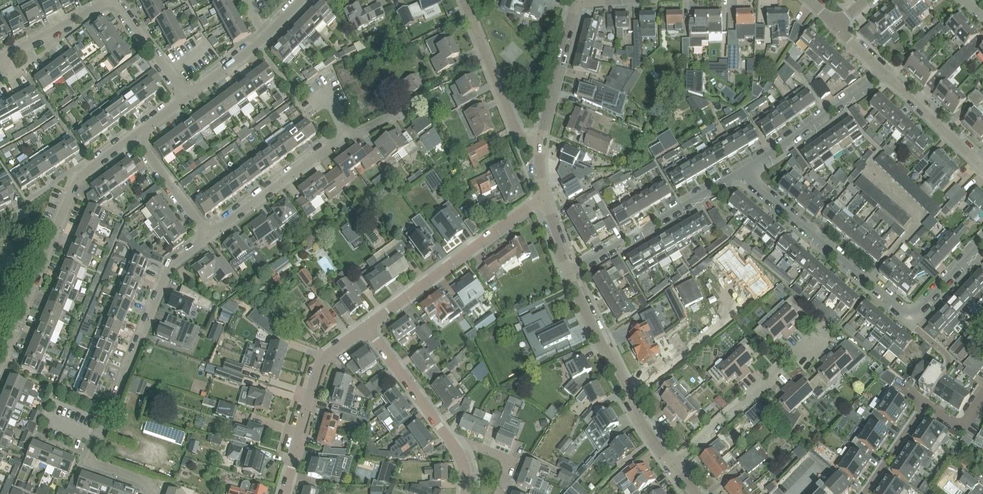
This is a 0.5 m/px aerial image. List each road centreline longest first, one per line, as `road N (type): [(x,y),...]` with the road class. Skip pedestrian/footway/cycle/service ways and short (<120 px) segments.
road 1 (residential): [(152,493),(154,487),(91,463),(171,266),(208,237)]
road 2 (residential): [(741,173),(903,310),(923,304),(982,241)]
road 3 (residential): [(0,356),(75,182),(137,137)]
road 4 (residential): [(208,237),(347,133),(407,115)]
road 5 (residential): [(366,326),(544,199)]
road 6 (residential): [(673,469),(614,380),(571,278)]
road 7 (residential): [(741,173),(571,278)]
road 8 (residential): [(673,469),(763,391),(812,335)]
road 9 (residential): [(284,493),(326,356),(366,326)]
road 10 (residential): [(883,74),(741,173)]
road 11 (residential): [(542,143),(518,134),(465,0)]
road 12 (residential): [(188,97),(303,0)]
road 13 (residential): [(456,444),(366,326)]
road 14 (residential): [(542,143),(579,0)]
road 15 (residential): [(110,0),(12,51),(0,82)]
road 16 (residential): [(977,162),(883,74)]
road 17 (residential): [(188,97),(111,0)]
road 18 (residential): [(208,237),(137,137)]

